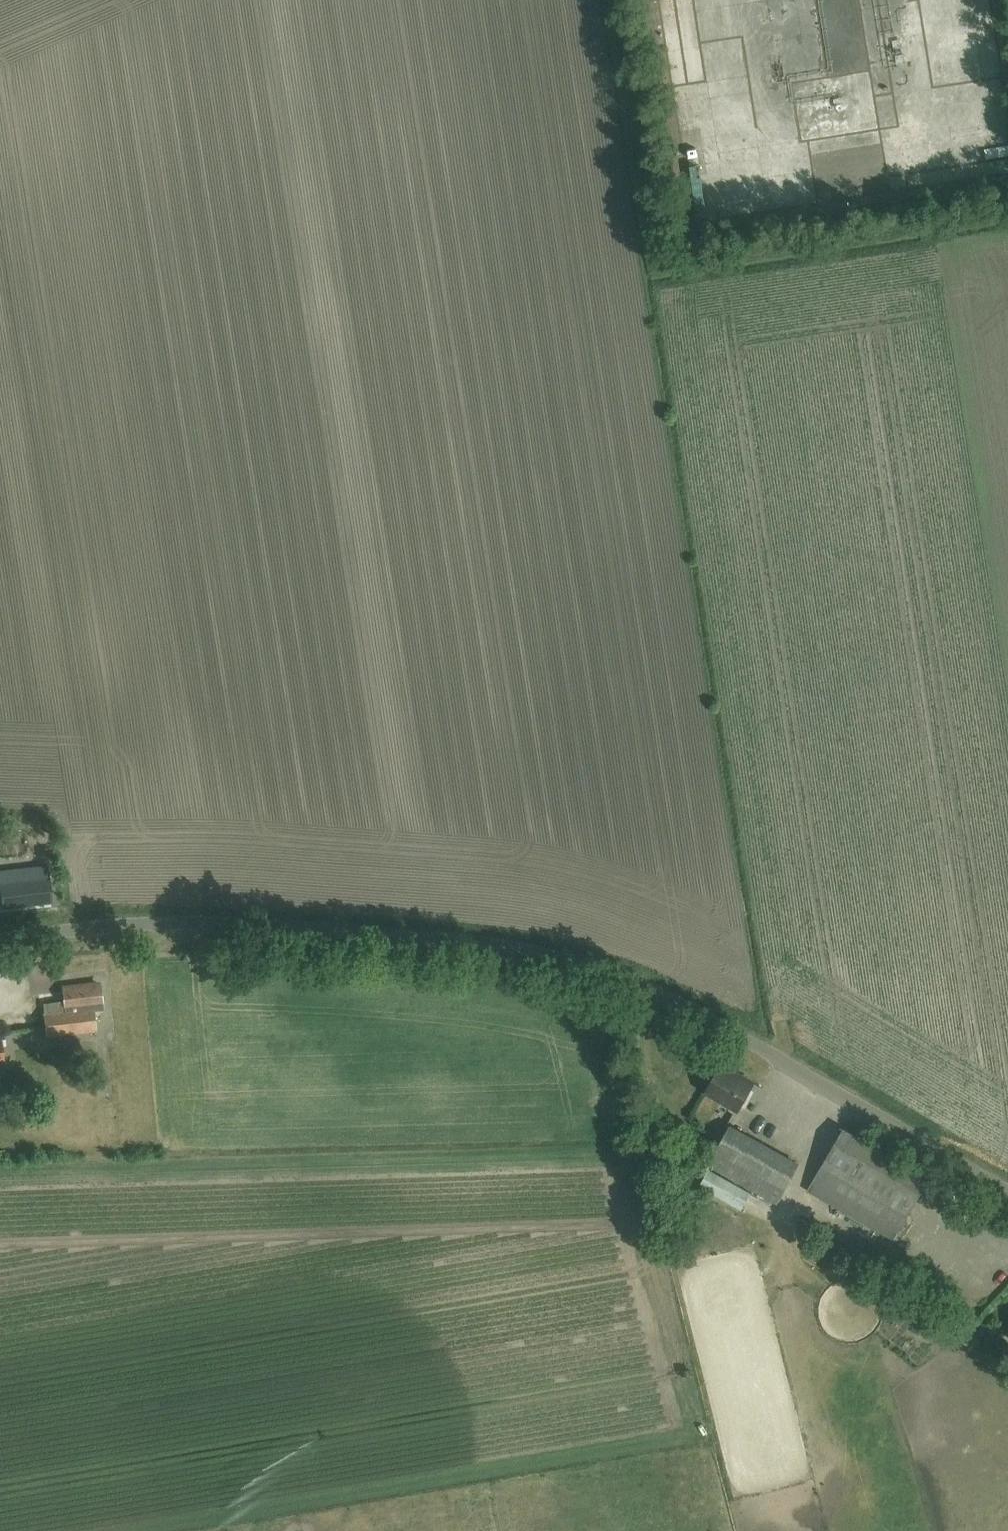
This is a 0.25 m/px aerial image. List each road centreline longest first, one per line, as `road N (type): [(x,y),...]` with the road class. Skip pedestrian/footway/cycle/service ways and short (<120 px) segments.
road 1 (unclassified): [(1007,1191),(659,991),(582,963),(502,945),(258,924),(159,924),(0,940)]

